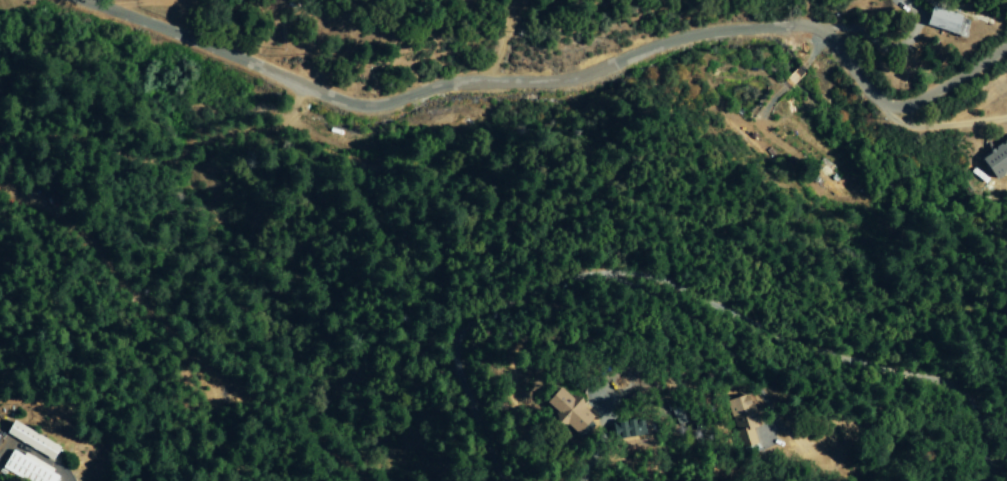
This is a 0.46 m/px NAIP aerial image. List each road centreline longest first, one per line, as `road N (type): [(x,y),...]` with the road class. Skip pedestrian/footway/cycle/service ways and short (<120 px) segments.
road 1 (residential): [(46,0),(366,114),(443,91),(557,86),(665,49),(739,39),(813,47),(881,107),(900,110),(1006,46)]
road 2 (residential): [(508,480),(453,380),(450,317),(516,287),(618,266),(856,363),(968,389),(982,480)]

